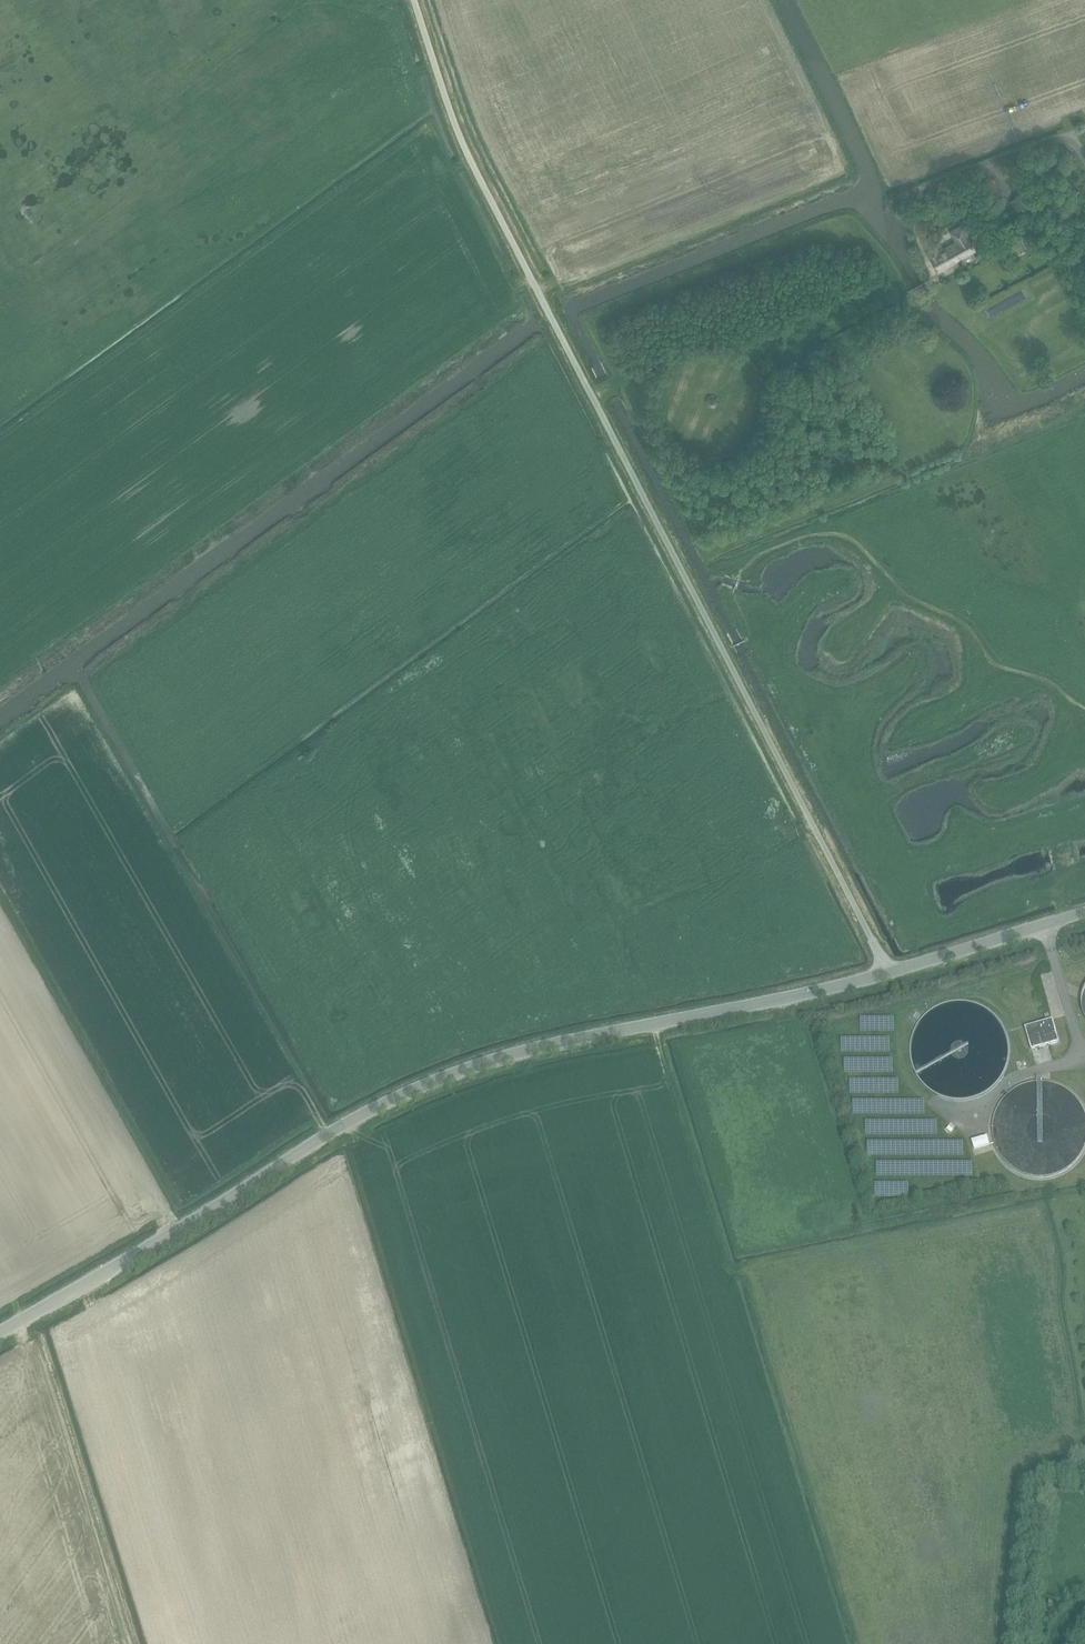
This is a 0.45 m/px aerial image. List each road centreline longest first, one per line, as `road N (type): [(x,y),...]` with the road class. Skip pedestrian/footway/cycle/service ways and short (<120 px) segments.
road 1 (unclassified): [(886,972),(459,135),(414,0)]
road 2 (unclassified): [(0,1333),(328,1135),(425,1087),(530,1050),(886,972)]
road 3 (unclassified): [(886,972),(1084,912)]

